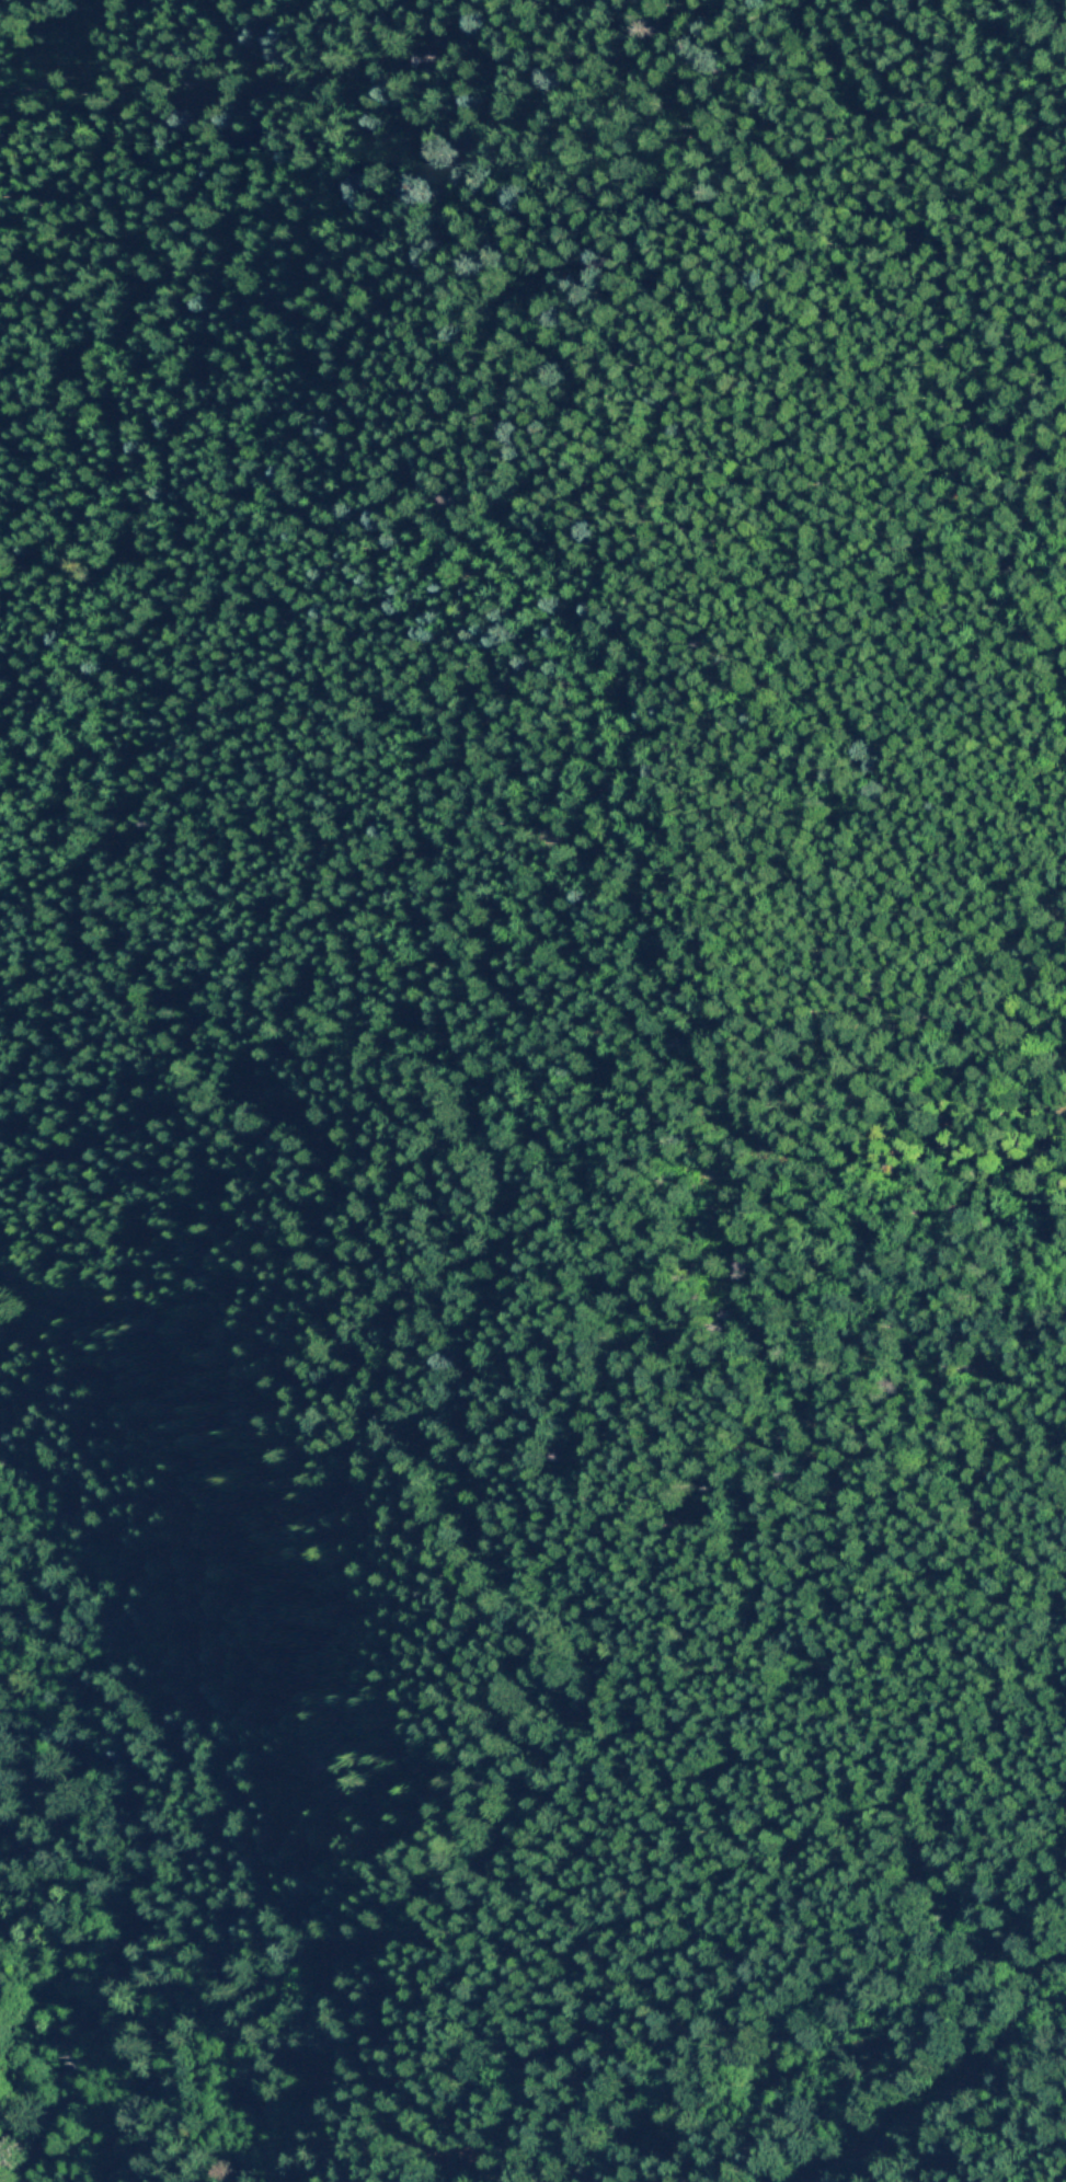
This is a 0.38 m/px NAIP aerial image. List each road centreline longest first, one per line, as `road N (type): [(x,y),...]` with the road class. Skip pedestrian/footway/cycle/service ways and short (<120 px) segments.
road 1 (track): [(1065,1953),(910,2109),(772,2102),(587,2161),(508,2166),(426,2157),(387,2114),(282,1905),(204,1688),(99,1511),(0,1452)]
road 2 (track): [(86,0),(38,65),(0,85)]

